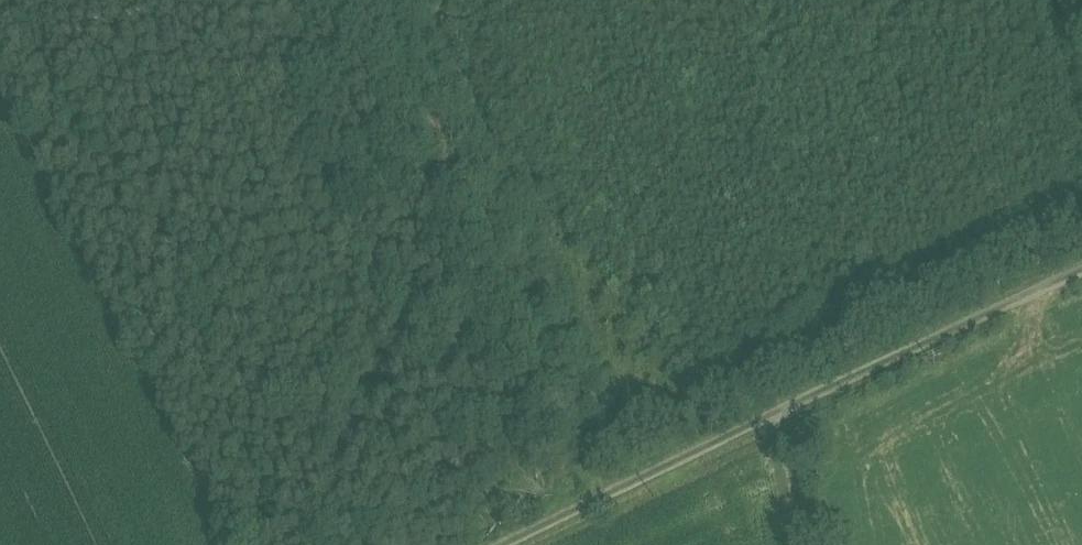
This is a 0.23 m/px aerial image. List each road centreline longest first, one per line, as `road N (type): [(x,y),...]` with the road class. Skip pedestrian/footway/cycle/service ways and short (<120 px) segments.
road 1 (track): [(1081,267),(494,544)]
road 2 (track): [(777,412),(805,544)]

